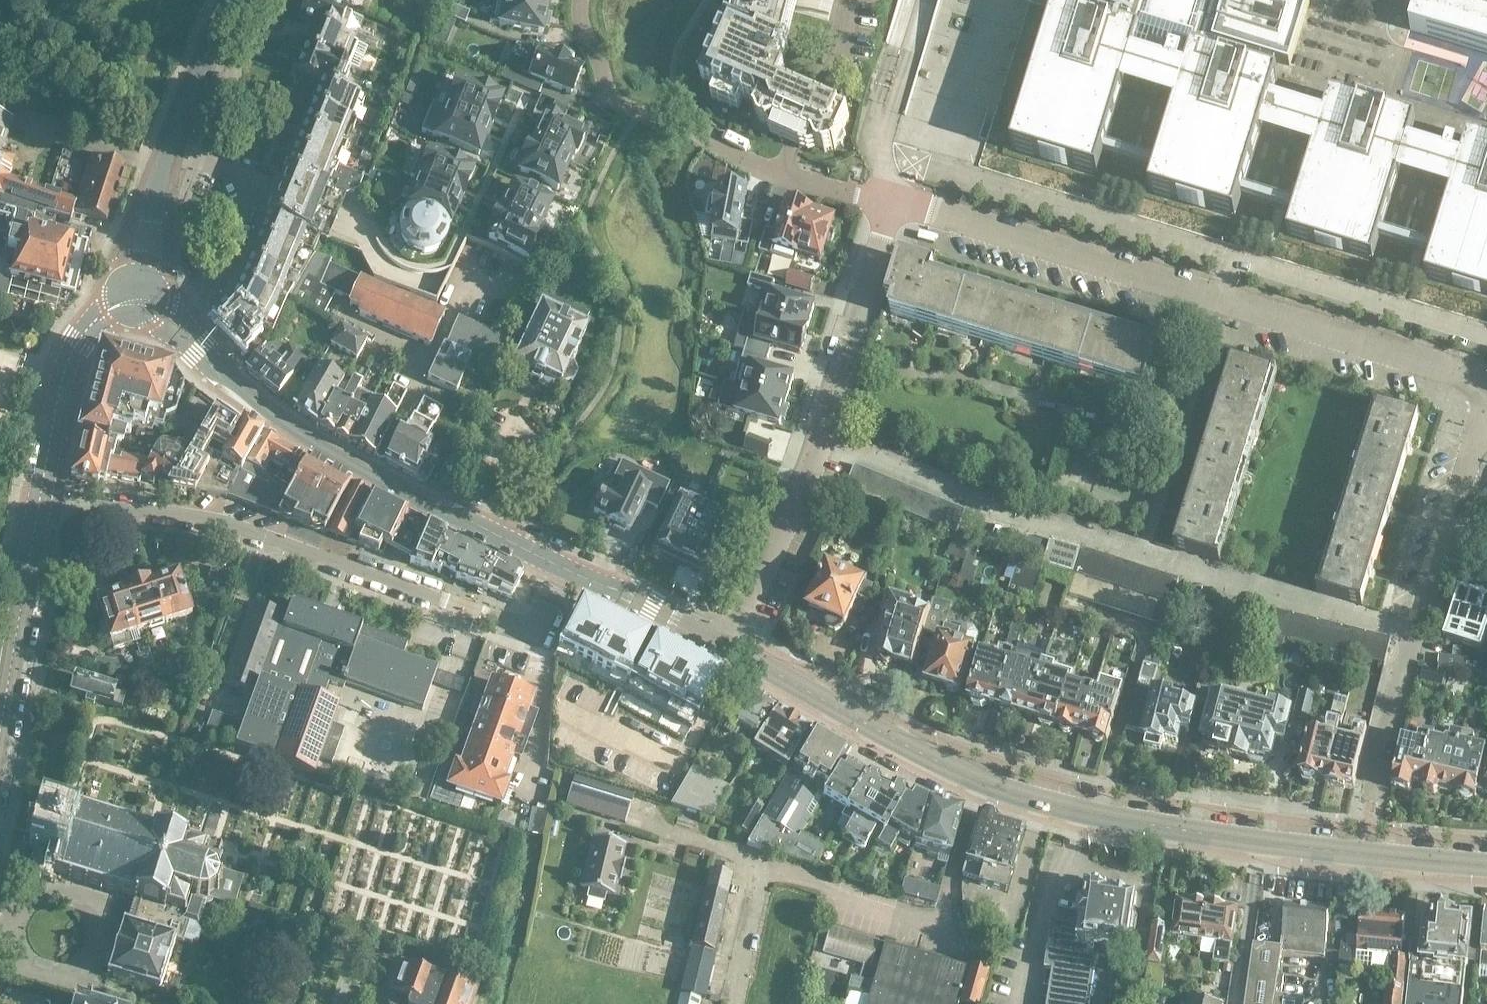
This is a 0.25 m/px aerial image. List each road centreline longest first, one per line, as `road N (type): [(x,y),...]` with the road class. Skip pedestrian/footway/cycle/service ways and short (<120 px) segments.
road 1 (secondary): [(1486,858),(1247,838),(1083,813),(940,760),(724,645)]
road 2 (residential): [(1486,402),(1459,369),(889,200)]
road 3 (residential): [(1417,634),(983,500),(821,439)]
road 4 (residential): [(36,512),(191,513),(536,630),(566,571)]
road 5 (secondary): [(566,571),(314,446),(263,411),(176,328)]
road 6 (residential): [(857,195),(782,175),(687,123),(615,100),(584,28),(580,0)]
road 7 (secondary): [(36,512),(78,341),(134,294)]
road 8 (residential): [(821,439),(889,200)]
road 9 (unclassified): [(176,328),(245,182),(168,150)]
road 10 (residential): [(1417,634),(1486,410)]
road 11 (residential): [(724,645),(821,439)]
road 12 (secondary): [(0,735),(36,512)]
road 13 (secondary): [(724,645),(566,571)]
road 14 (residential): [(1367,799),(1417,634)]
road 15 (tertiary): [(168,150),(230,0)]
road 16 (tertiary): [(134,294),(168,150)]

